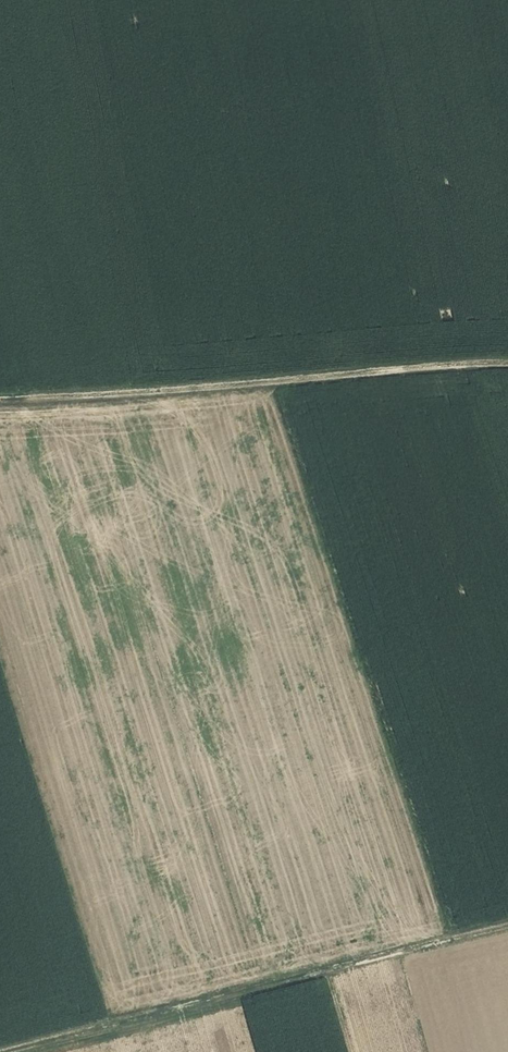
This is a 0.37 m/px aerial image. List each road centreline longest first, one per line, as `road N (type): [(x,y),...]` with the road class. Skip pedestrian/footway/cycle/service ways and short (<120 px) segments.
road 1 (track): [(0,390),(507,367)]
road 2 (track): [(22,1051),(507,928)]

